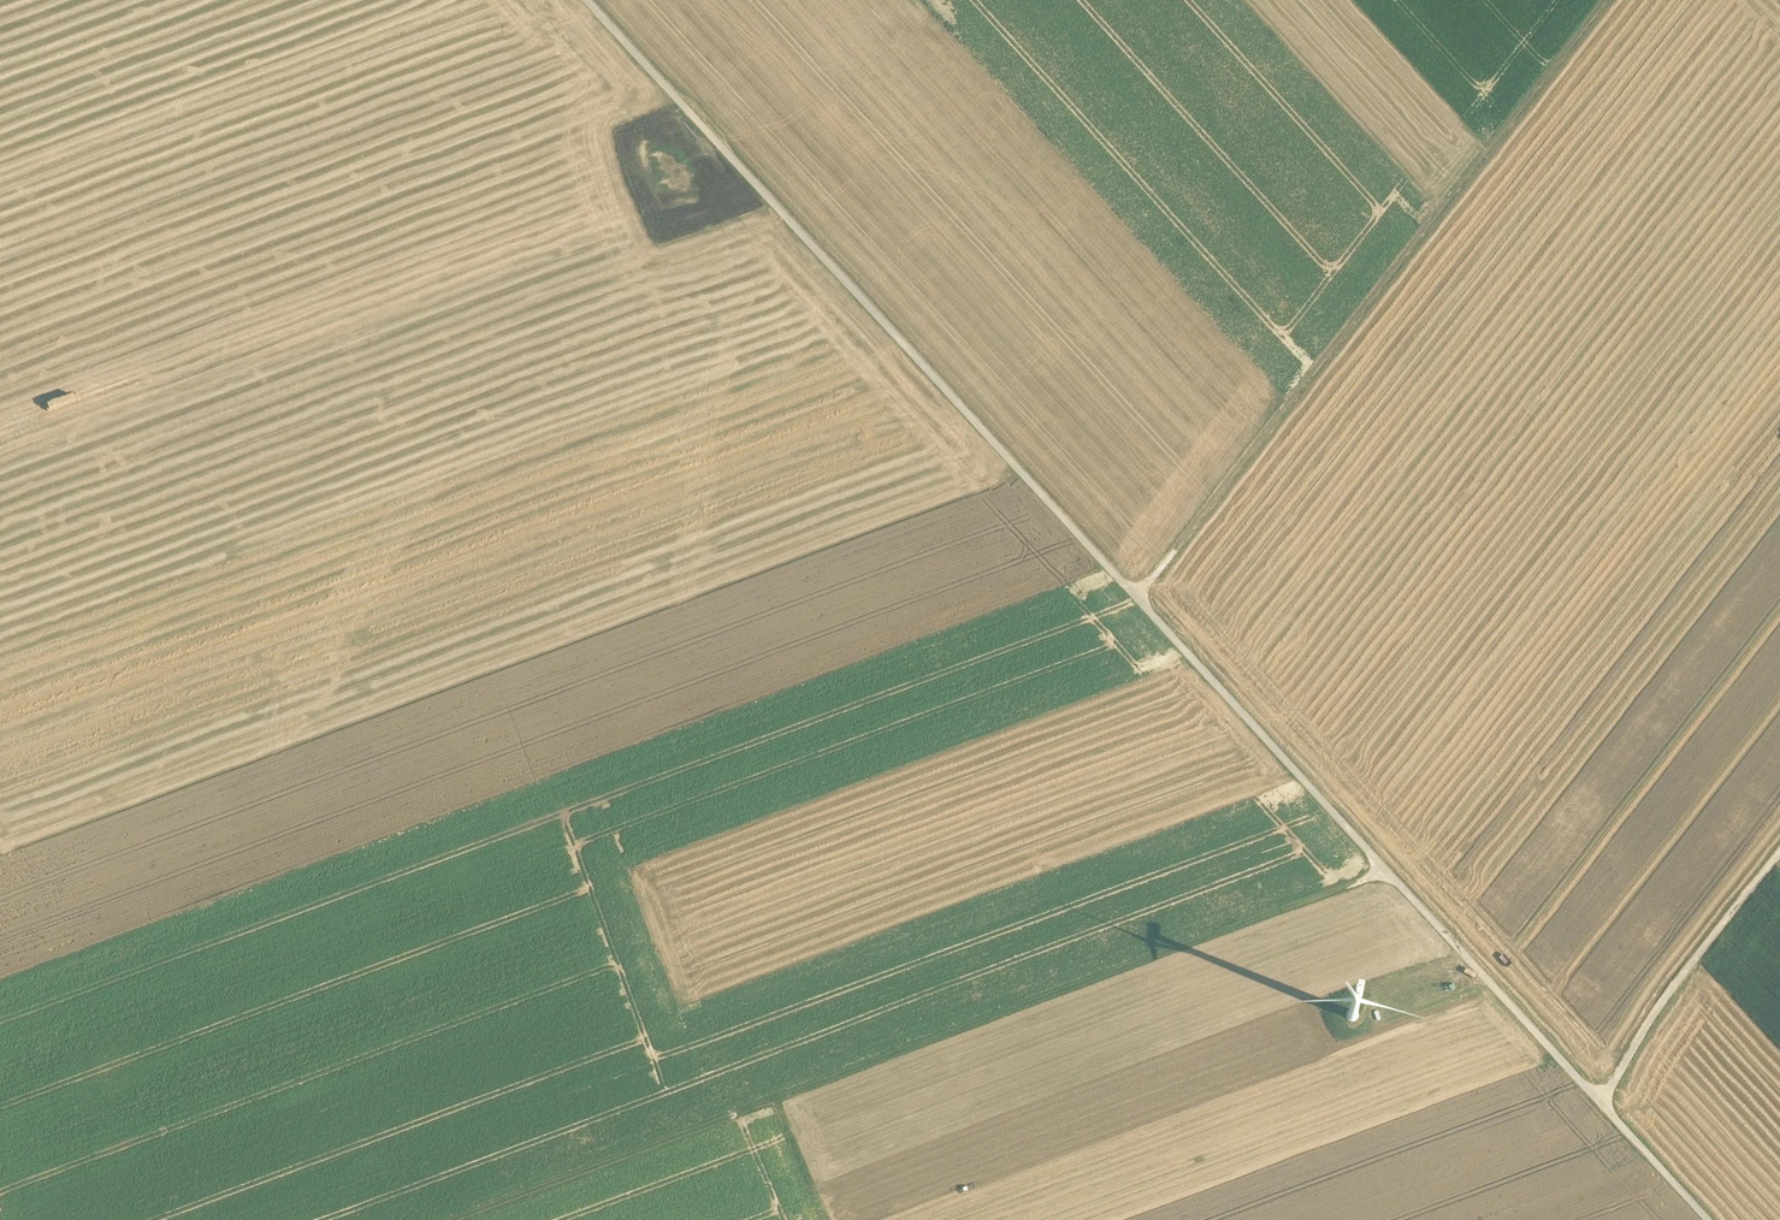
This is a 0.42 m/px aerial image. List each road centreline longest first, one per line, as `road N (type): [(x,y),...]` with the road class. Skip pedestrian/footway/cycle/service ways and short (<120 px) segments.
road 1 (track): [(588,0),(1475,964)]
road 2 (track): [(1395,881),(487,1219)]
road 3 (track): [(1620,0),(1148,607)]
road 4 (track): [(1475,964),(1709,1219)]
road 5 (track): [(1611,1113),(1667,1021),(1779,874)]
road 6 (track): [(1359,1008),(1475,964)]

